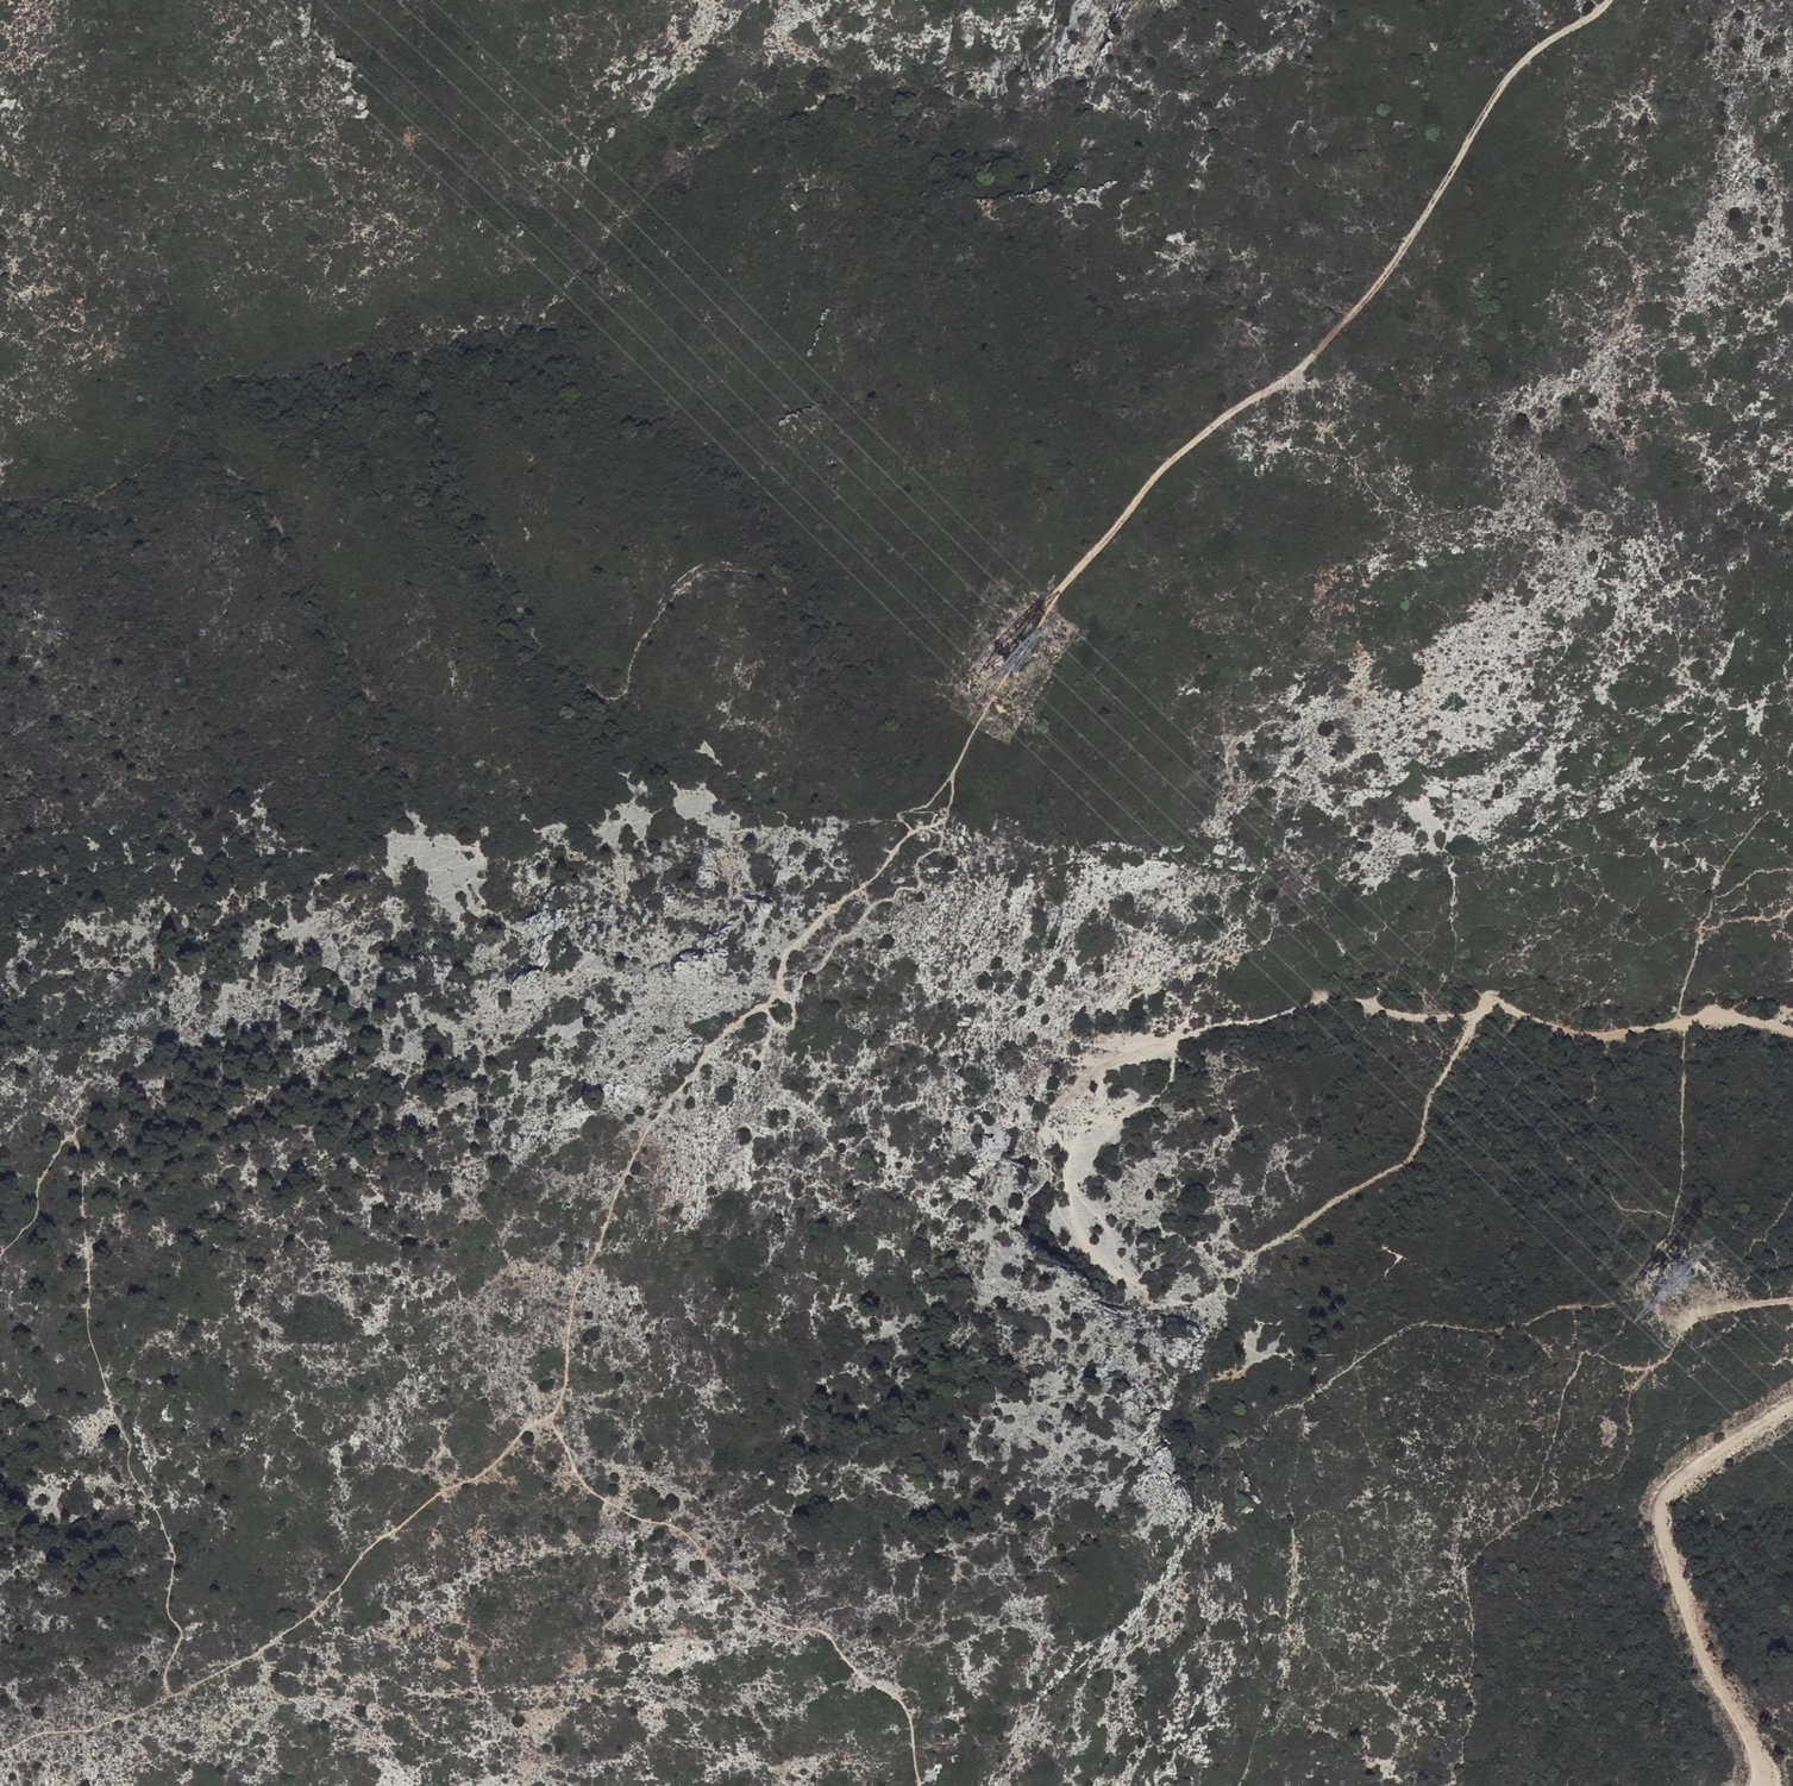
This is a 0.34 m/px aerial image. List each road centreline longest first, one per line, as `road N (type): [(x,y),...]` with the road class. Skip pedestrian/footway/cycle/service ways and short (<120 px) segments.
road 1 (track): [(1608,0),(1505,77),(1409,237),(1347,318),(1284,379),(1174,456),(1049,598)]
road 2 (track): [(1326,997),(1442,1019),(1498,1008),(1579,1039),(1733,1020),(1792,1033)]
road 3 (track): [(1792,1411),(1735,1441),(1677,1492),(1662,1521),(1686,1616),(1740,1716),(1753,1764),(1750,1785)]

